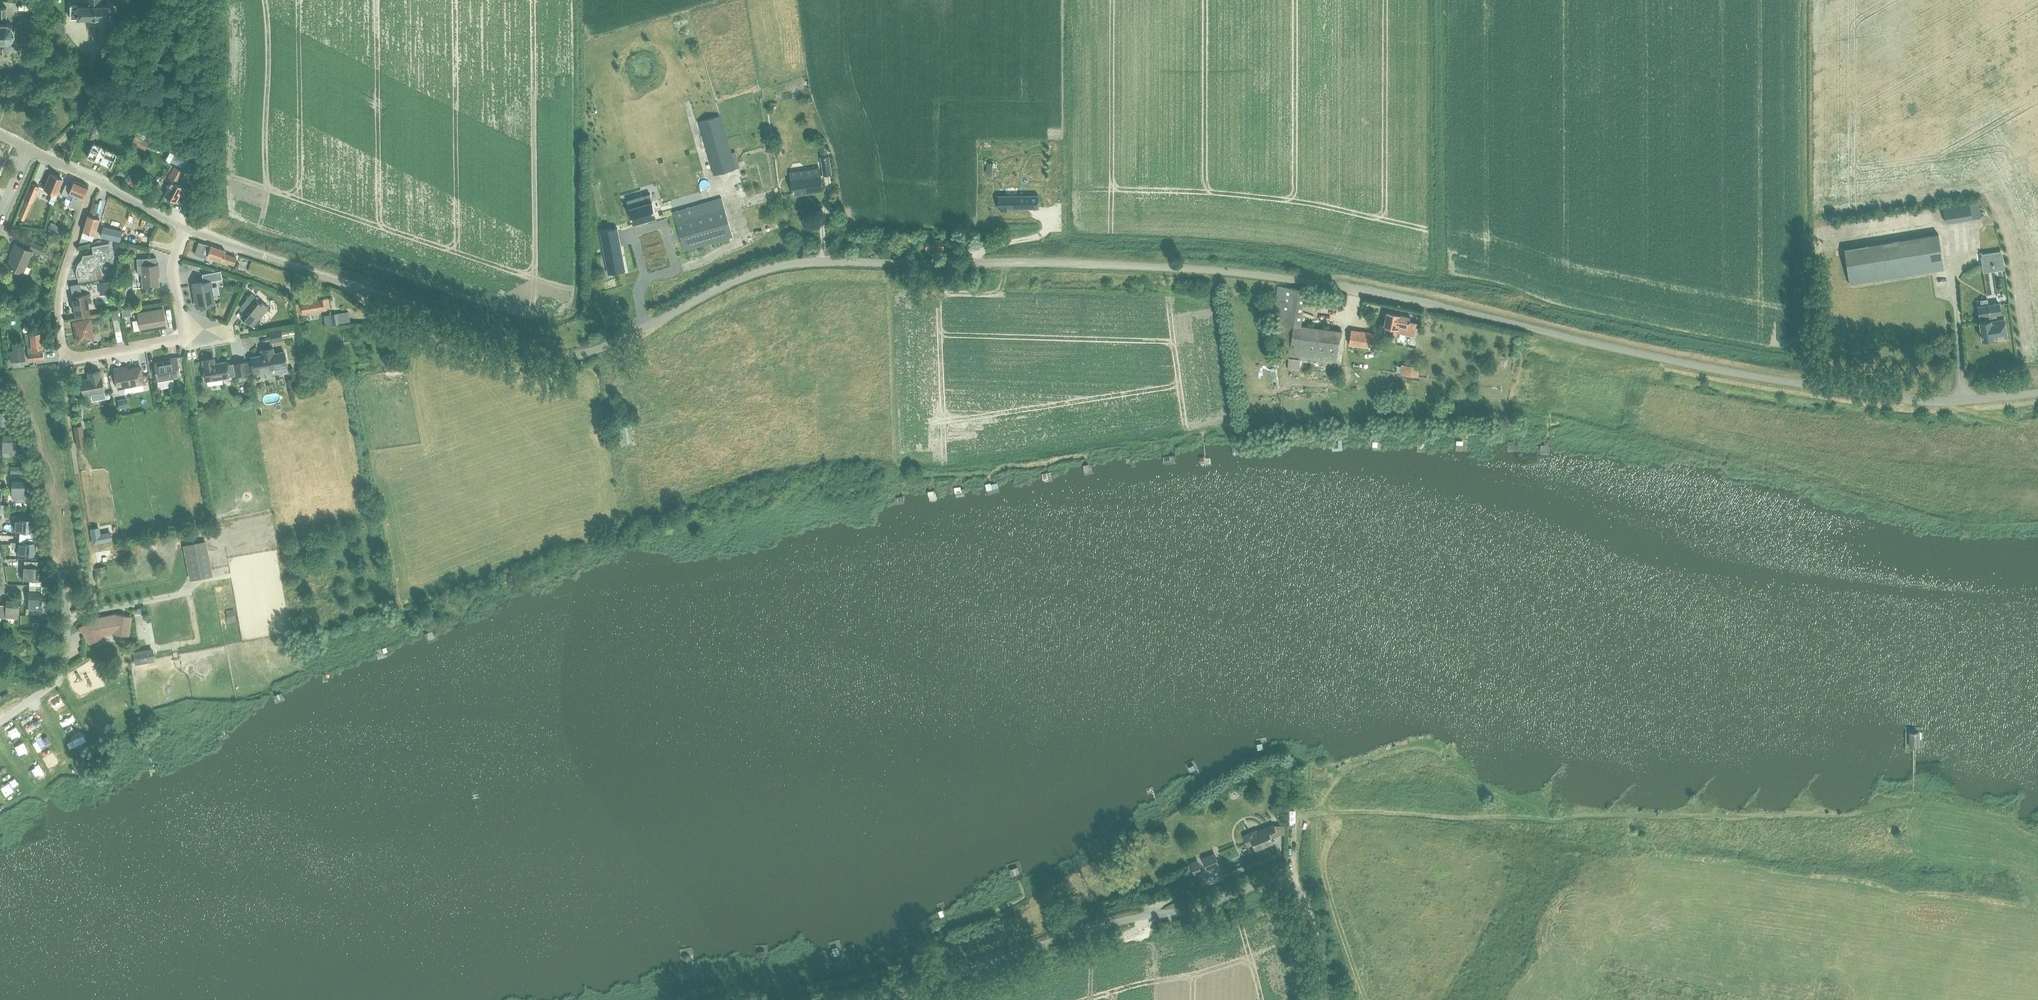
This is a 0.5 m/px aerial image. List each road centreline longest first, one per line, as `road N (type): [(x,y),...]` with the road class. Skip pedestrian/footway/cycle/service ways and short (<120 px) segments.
road 1 (unclassified): [(2037,393),(1914,399),(1835,389),(1309,281),(1095,264),(778,266),(591,352),(557,356),(265,255)]
road 2 (unclassified): [(864,999),(1273,881),(1292,886),(1306,908),(1327,999)]
road 3 (residential): [(66,357),(60,289),(95,181)]
road 4 (residential): [(66,357),(173,341),(182,329)]

